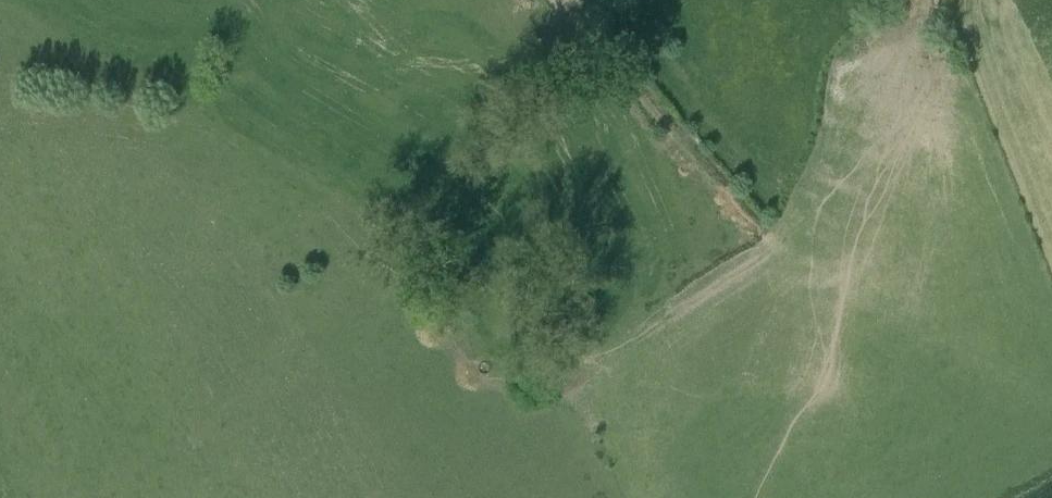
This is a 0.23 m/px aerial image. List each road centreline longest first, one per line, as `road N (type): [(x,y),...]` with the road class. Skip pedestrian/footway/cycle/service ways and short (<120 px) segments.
road 1 (track): [(566,2),(760,232)]

